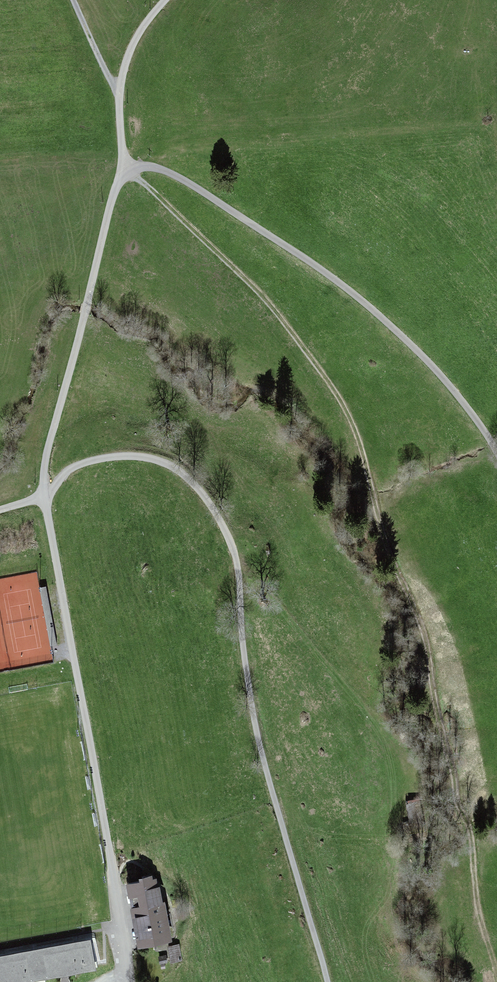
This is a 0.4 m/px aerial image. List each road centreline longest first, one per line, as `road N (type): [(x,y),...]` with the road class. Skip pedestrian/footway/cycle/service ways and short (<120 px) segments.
road 1 (track): [(496,973),(420,621),(378,519),(347,410),(276,309),(131,166),(122,142),(119,95),(127,54),(167,0)]
road 2 (unclassified): [(43,491),(120,179),(131,166),(158,166),(213,196),(326,271),(446,370),(496,439)]
road 3 (unclassified): [(329,981),(256,729),(238,557),(210,502),(179,469),(142,457),(99,458),(43,491)]
road 4 (unclassified): [(43,491),(134,981)]

